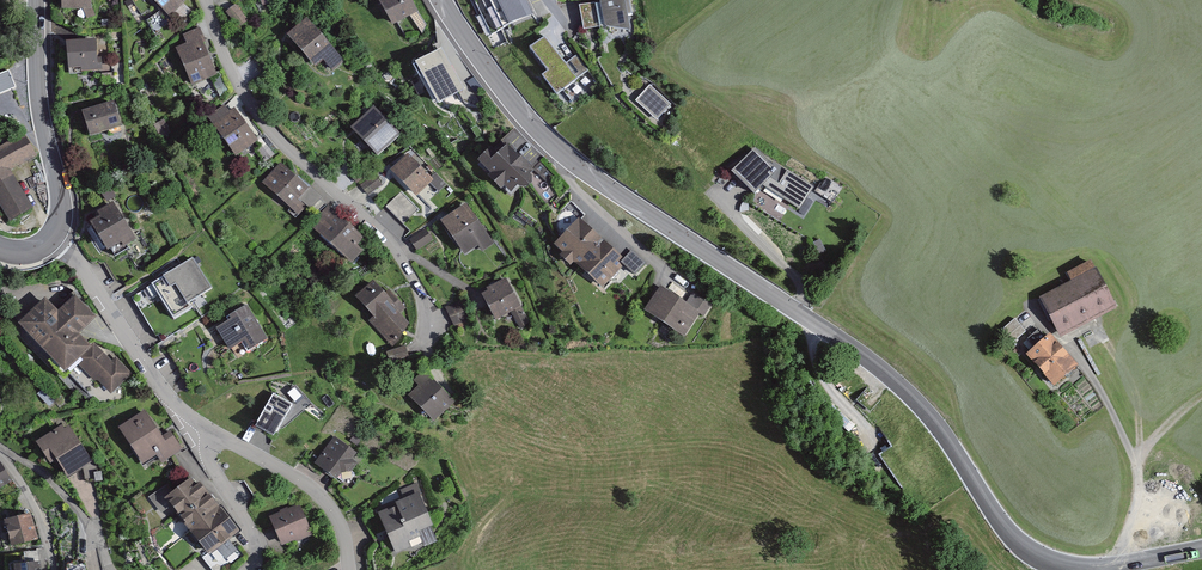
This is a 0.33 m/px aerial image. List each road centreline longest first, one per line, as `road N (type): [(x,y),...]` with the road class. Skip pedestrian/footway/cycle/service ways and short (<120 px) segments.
road 1 (tertiary): [(441,0),(561,153),(841,341),(918,404),(1017,543),(1061,565),(1118,564)]
road 2 (residential): [(470,400),(439,373),(428,311),(405,265),(363,215),(283,145),(235,74),(206,0)]
road 3 (residential): [(55,235),(196,432)]
road 4 (tertiary): [(55,235),(62,203),(40,88),(37,0)]
road 5 (unclassified): [(1070,347),(1134,461),(1134,508),(1118,564)]
road 6 (residential): [(196,432),(299,482),(331,513),(349,569)]
road 7 (residential): [(196,432),(254,547),(248,569)]
road 8 (residential): [(0,457),(37,519),(53,569)]

